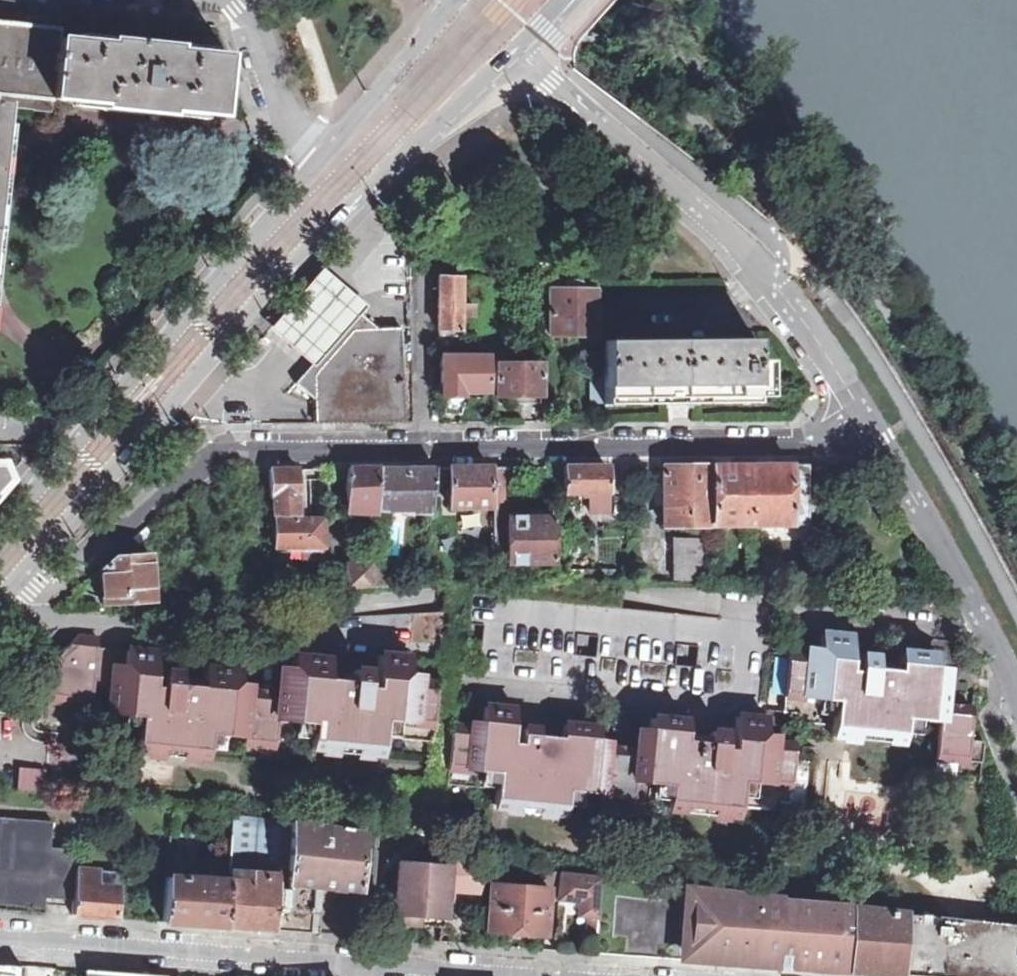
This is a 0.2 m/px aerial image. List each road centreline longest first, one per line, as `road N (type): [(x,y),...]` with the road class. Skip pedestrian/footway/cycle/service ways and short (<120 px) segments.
road 1 (tertiary): [(21,578),(321,237),(523,50)]
road 2 (unclassified): [(867,426),(834,367),(746,254),(550,84),(523,50)]
road 3 (residential): [(39,593),(70,583),(227,439),(431,443)]
road 4 (residential): [(431,443),(826,444),(867,426)]
road 5 (residential): [(39,593),(56,614),(424,607)]
road 6 (tertiary): [(314,163),(70,448)]
road 7 (residential): [(0,941),(362,966)]
road 8 (unclassified): [(1016,696),(867,426)]
road 9 (tertiary): [(454,0),(314,163)]
road 10 (residential): [(219,0),(245,26),(279,121),(314,163)]
road 11 (residential): [(431,443),(427,276)]
road 12 (residential): [(362,966),(507,975)]

